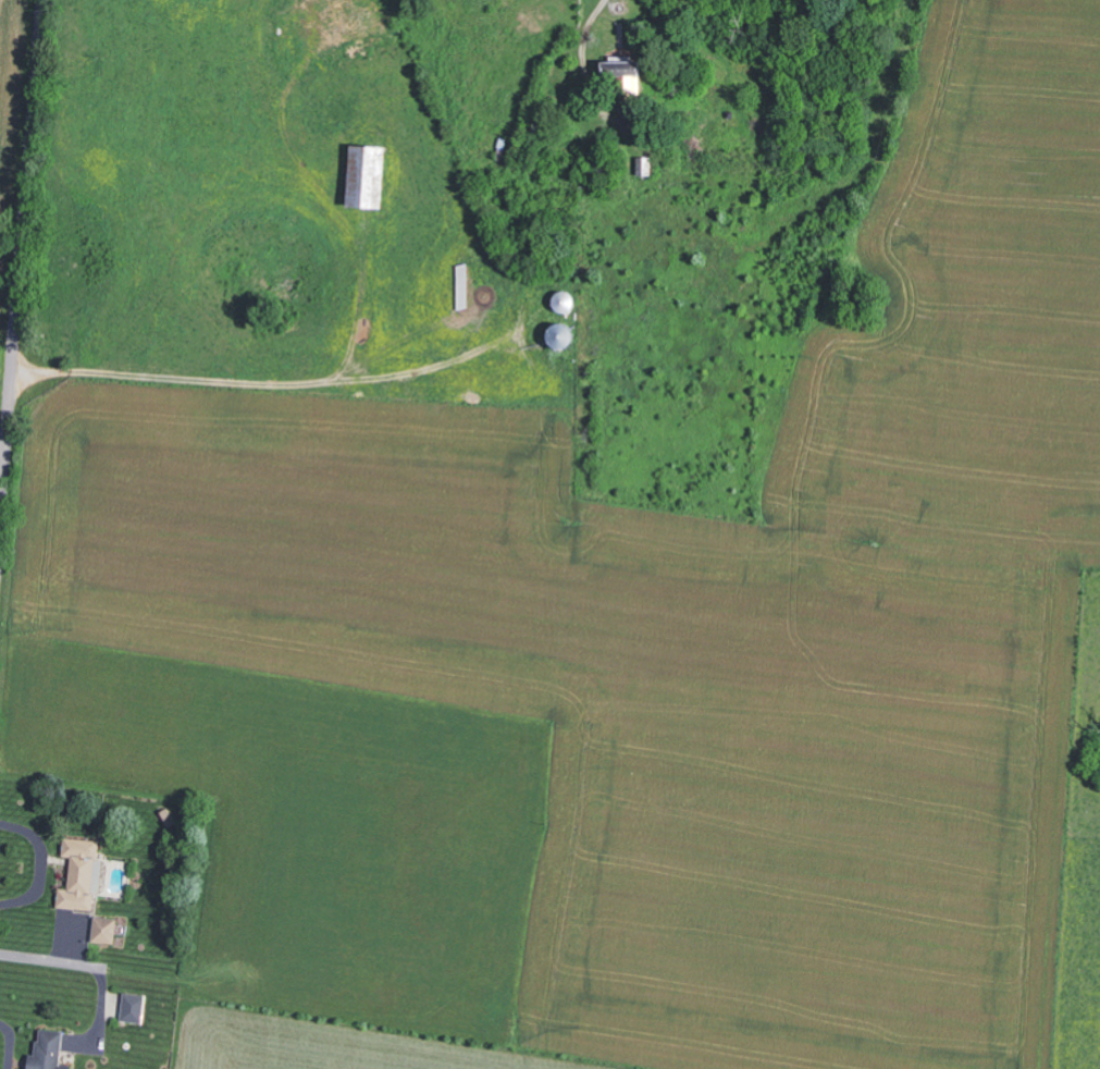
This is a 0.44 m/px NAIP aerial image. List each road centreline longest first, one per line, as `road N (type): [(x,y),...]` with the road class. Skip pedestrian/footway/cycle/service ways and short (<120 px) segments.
road 1 (residential): [(45,0),(0,559)]

